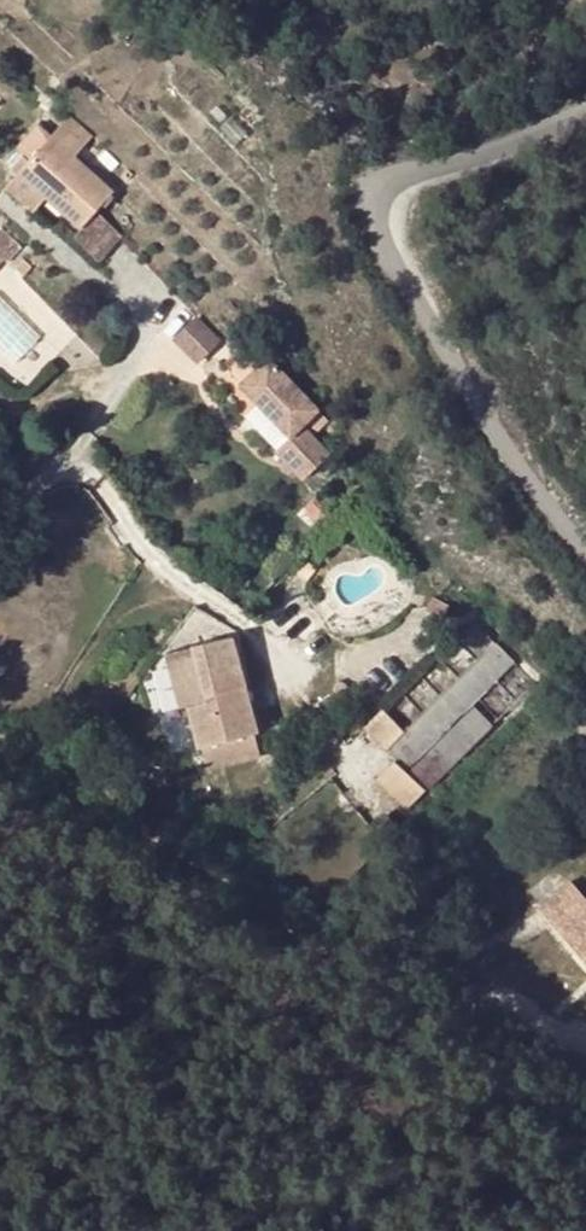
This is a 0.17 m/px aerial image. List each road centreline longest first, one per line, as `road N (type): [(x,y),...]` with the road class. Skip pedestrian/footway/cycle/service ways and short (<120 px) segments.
road 1 (tertiary): [(585,552),(511,464),(397,275),(378,220),(380,196),(402,180),(454,167),(585,107)]

